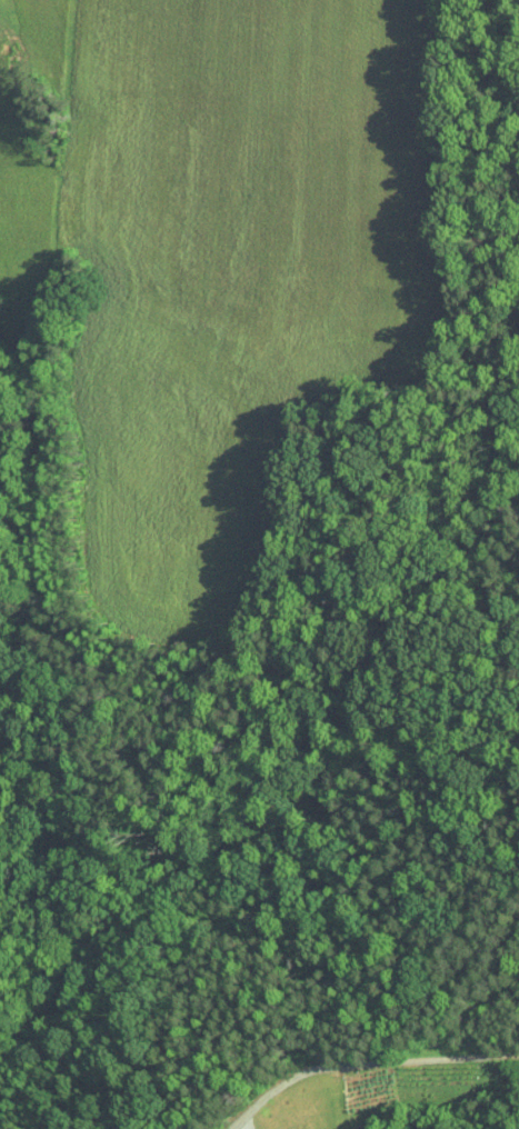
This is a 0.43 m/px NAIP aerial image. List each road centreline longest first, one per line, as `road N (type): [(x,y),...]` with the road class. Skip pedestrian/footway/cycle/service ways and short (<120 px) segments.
road 1 (track): [(518,1052),(351,1061),(291,1073),(231,1128)]

